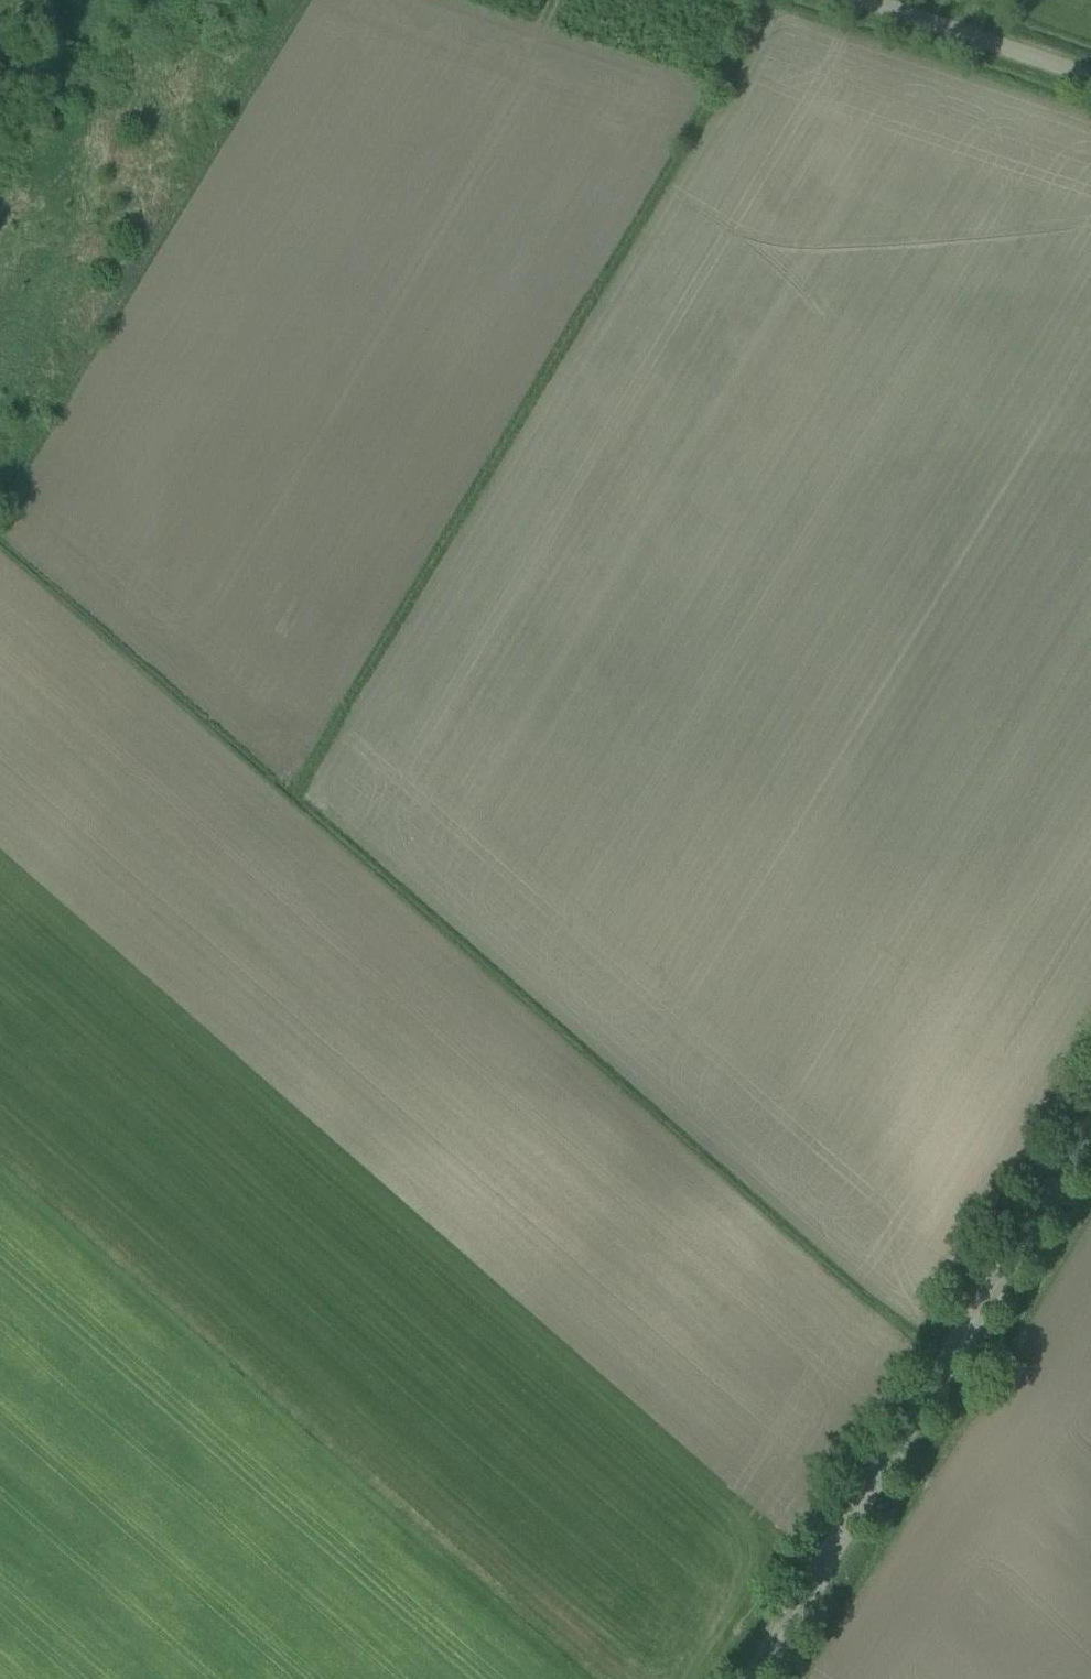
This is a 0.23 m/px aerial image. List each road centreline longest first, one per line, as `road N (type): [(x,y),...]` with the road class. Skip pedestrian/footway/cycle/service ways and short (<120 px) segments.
road 1 (unclassified): [(758,1678),(1090,1130)]
road 2 (unclassified): [(1090,73),(876,0)]

